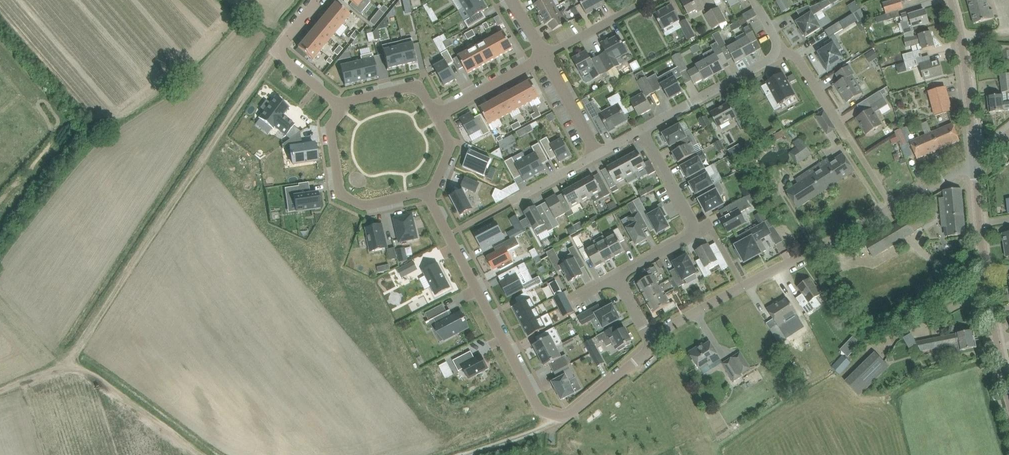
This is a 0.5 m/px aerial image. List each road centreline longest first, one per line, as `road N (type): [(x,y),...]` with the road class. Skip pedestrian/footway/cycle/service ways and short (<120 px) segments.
road 1 (track): [(278,50),(63,366)]
road 2 (unclassified): [(652,343),(893,207)]
road 3 (residential): [(427,193),(537,403),(555,417)]
road 4 (tertiary): [(1008,396),(989,299),(977,159)]
road 5 (residential): [(618,280),(696,231),(644,129)]
road 6 (residential): [(893,207),(802,64),(785,55)]
road 7 (residential): [(342,108),(332,129),(343,196),(370,204),(427,193)]
road 8 (residential): [(785,55),(644,129)]
road 9 (track): [(193,454),(63,366)]
road 10 (tertiary): [(960,34),(977,159)]
road 11 (residential): [(652,343),(625,372),(555,417)]
road 12 (residential): [(544,55),(437,115)]

